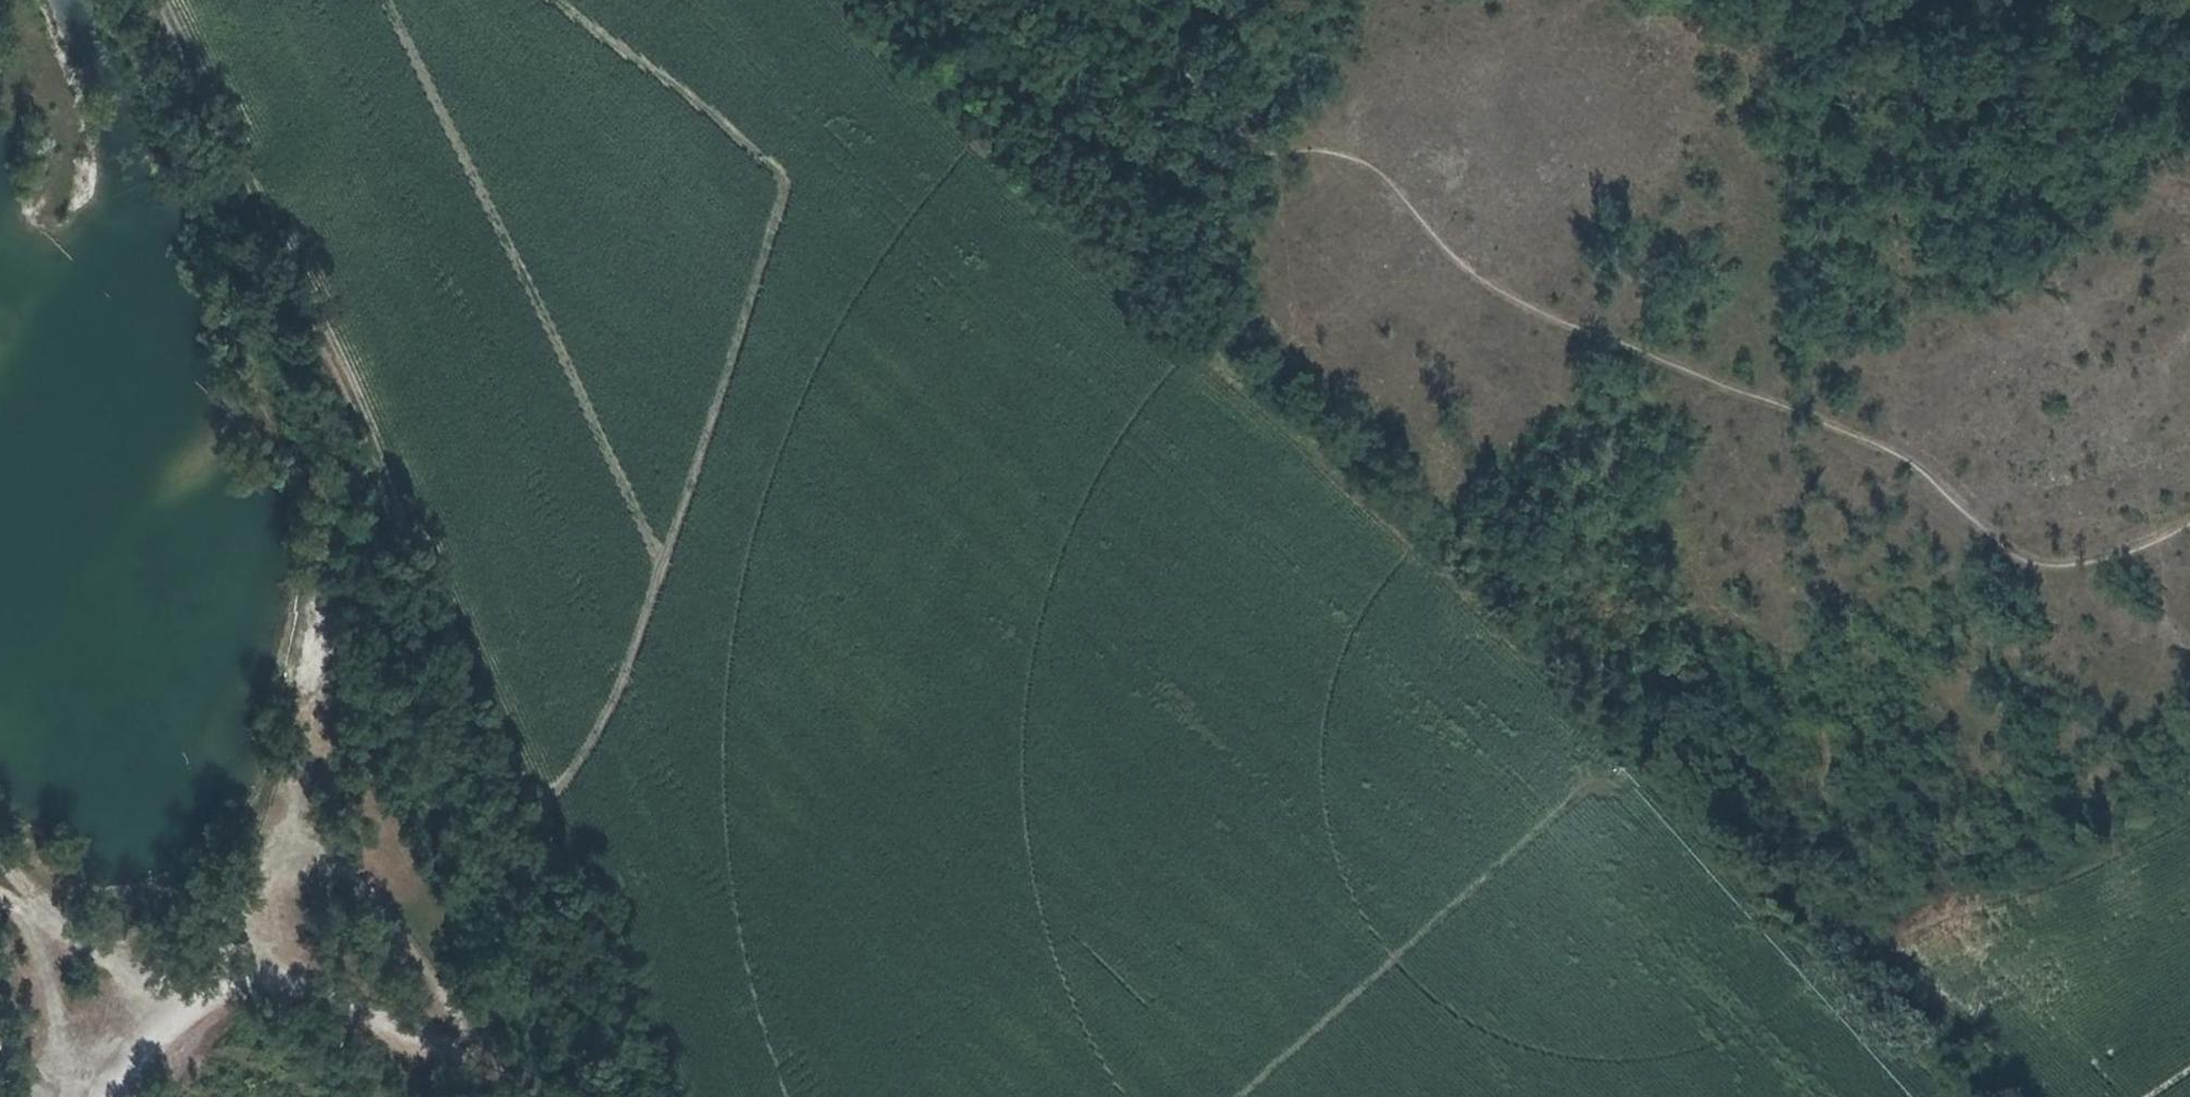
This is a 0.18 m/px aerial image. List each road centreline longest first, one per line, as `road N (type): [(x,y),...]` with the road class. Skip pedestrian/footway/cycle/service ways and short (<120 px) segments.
road 1 (track): [(1065,0),(1140,34),(1207,141),(1335,129),(1503,270),(1915,463),(2019,554),(2083,561),(2189,518)]
road 2 (track): [(637,1096),(151,0)]
road 3 (track): [(1335,129),(1402,0)]

